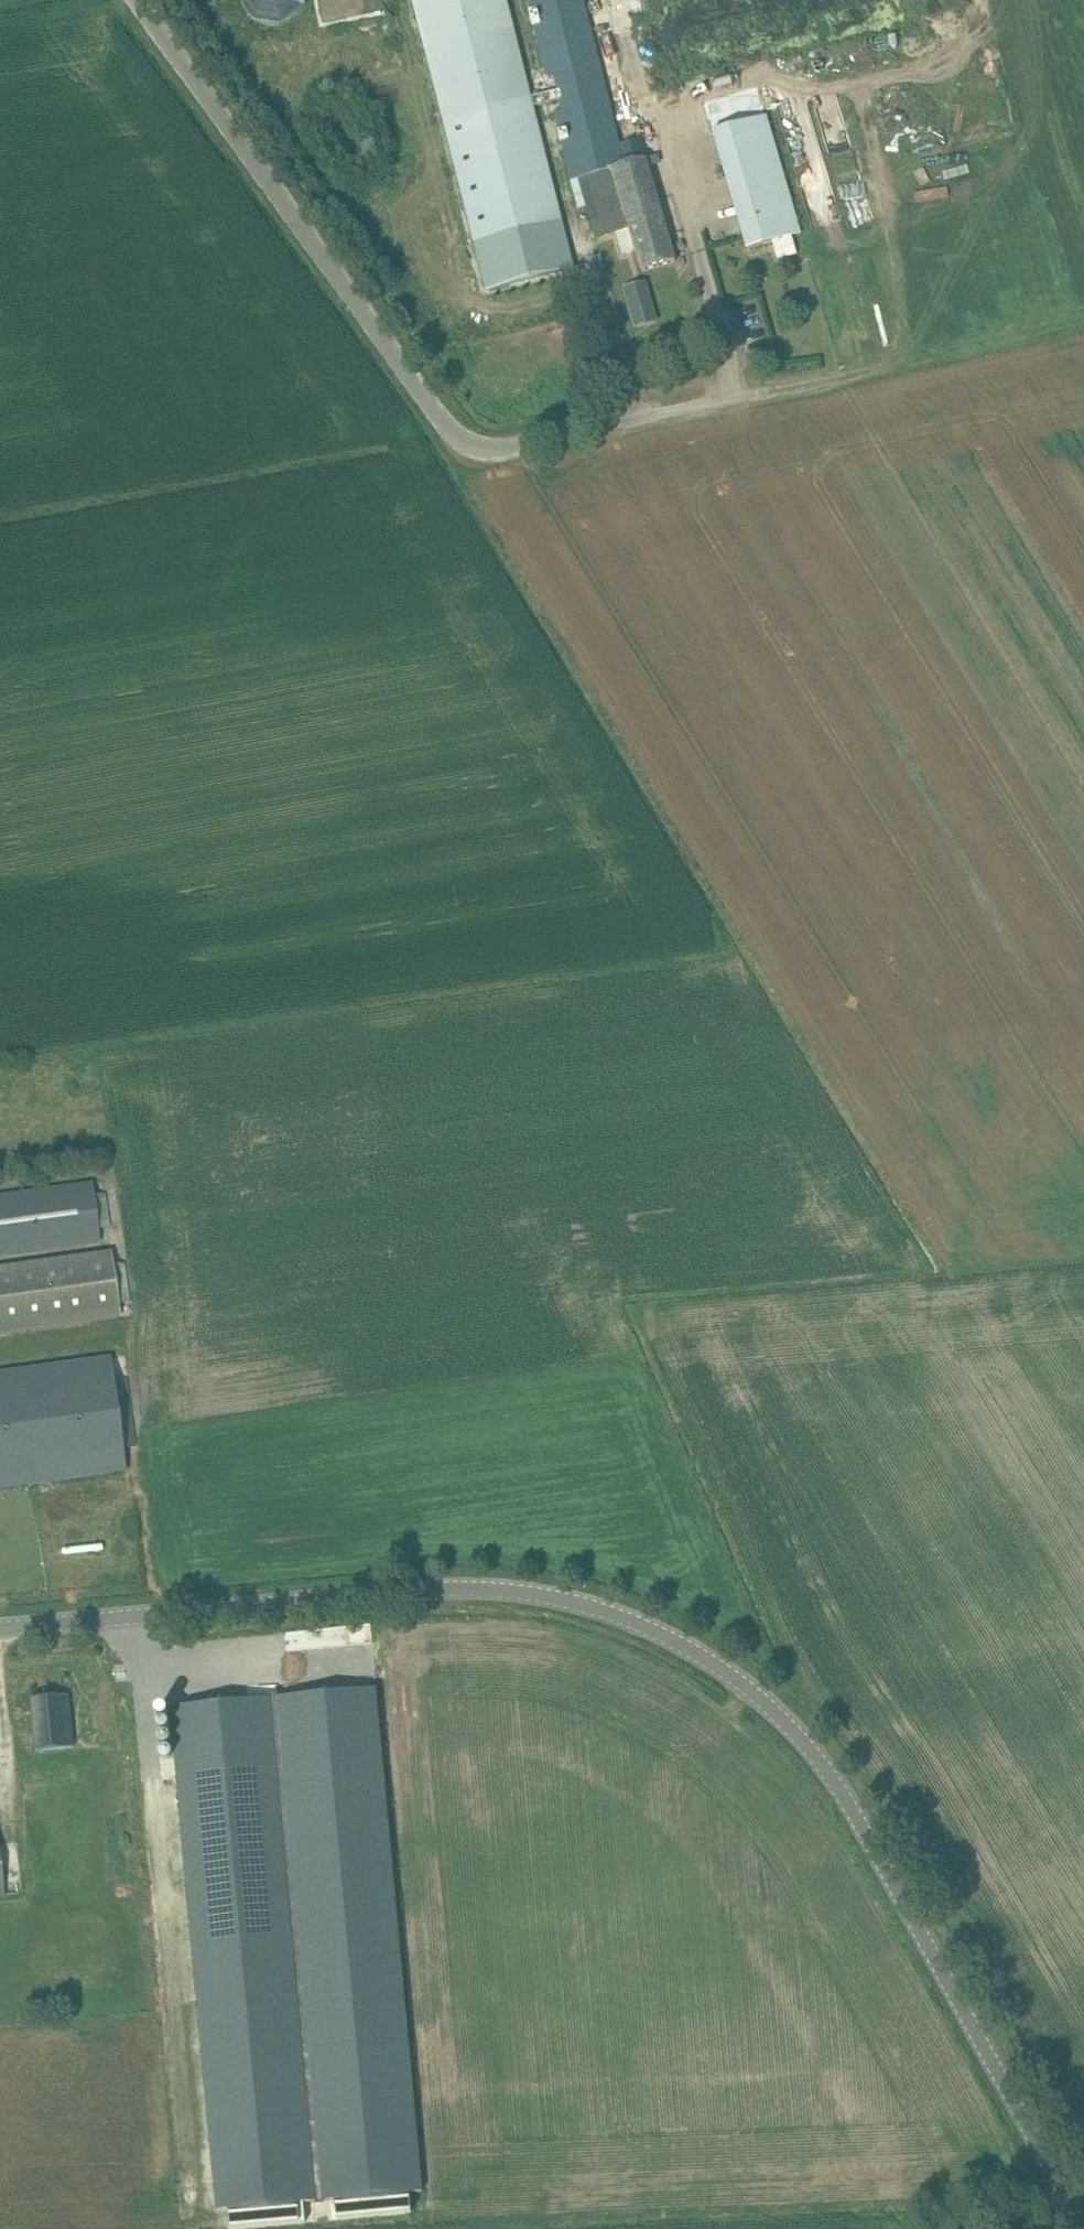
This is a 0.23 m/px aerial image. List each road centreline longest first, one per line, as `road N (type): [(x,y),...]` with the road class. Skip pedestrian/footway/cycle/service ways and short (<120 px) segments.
road 1 (unclassified): [(1083,2226),(822,1764),(741,1680),(649,1626),(557,1597),(472,1588),(0,1628)]
road 2 (unclassified): [(742,396),(499,449),(465,443),(136,0)]

